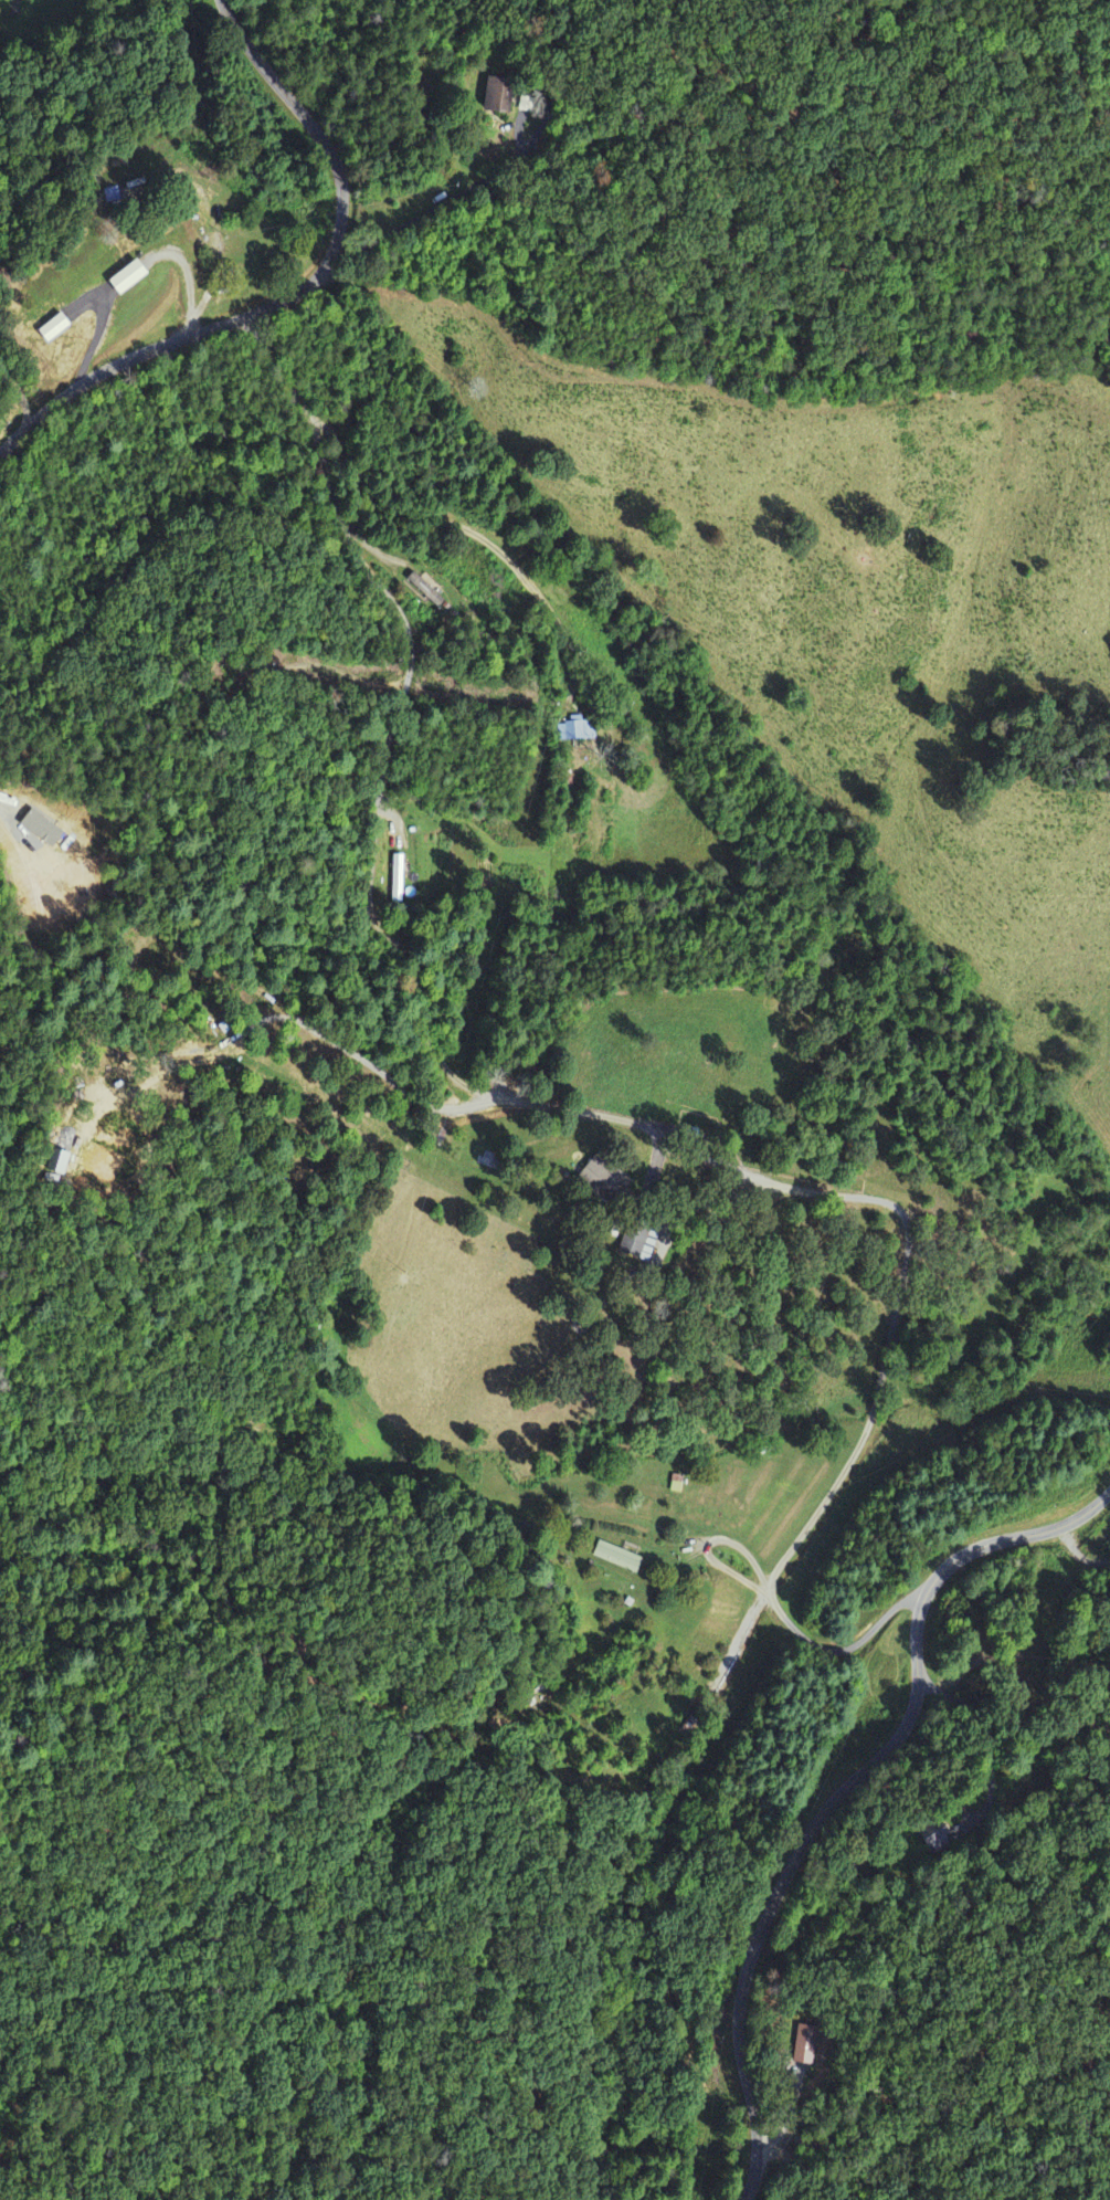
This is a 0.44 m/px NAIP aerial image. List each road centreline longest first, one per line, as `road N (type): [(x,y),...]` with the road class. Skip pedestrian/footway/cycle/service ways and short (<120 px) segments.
road 1 (tertiary): [(1109,1491),(1075,1522),(971,1550),(947,1567),(924,1599),(916,1628),(916,1702),(901,1735),(810,1825),(737,2009),(758,2146),(743,2199)]
road 2 (residential): [(0,455),(75,386),(135,355),(283,301),(326,266),(339,234),(336,160),(246,43),(224,0)]

